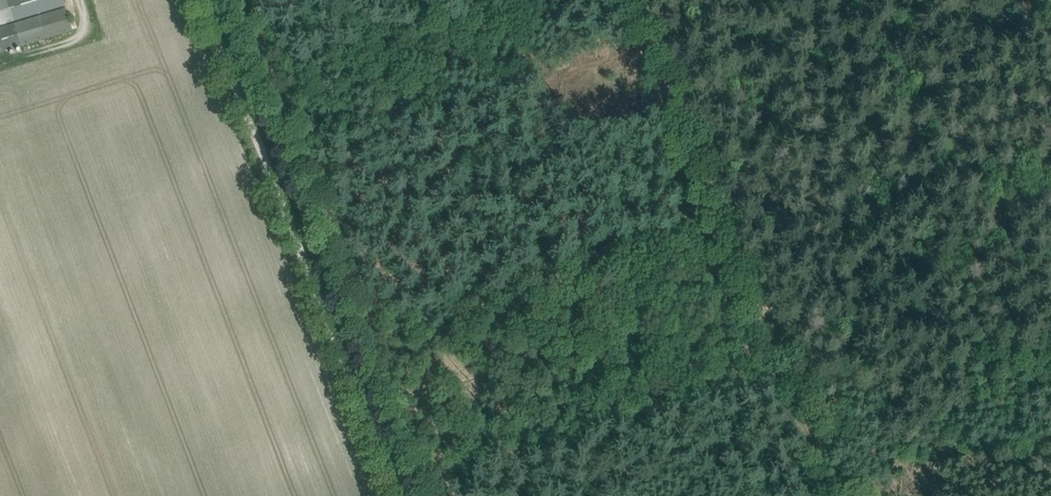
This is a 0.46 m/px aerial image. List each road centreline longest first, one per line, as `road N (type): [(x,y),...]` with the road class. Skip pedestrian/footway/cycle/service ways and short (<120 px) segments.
road 1 (track): [(209,0),(397,495)]

